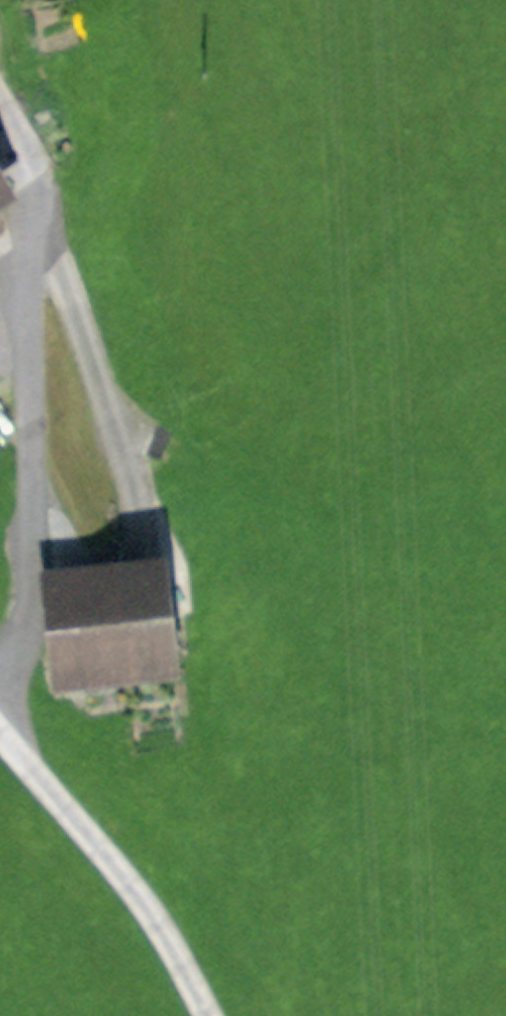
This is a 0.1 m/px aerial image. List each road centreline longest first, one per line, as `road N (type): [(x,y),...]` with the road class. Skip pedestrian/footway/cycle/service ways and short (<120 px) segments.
road 1 (track): [(0,107),(35,205),(26,618),(0,675)]
road 2 (unclassified): [(204,1015),(126,871),(0,726)]
road 3 (track): [(135,506),(35,205)]

